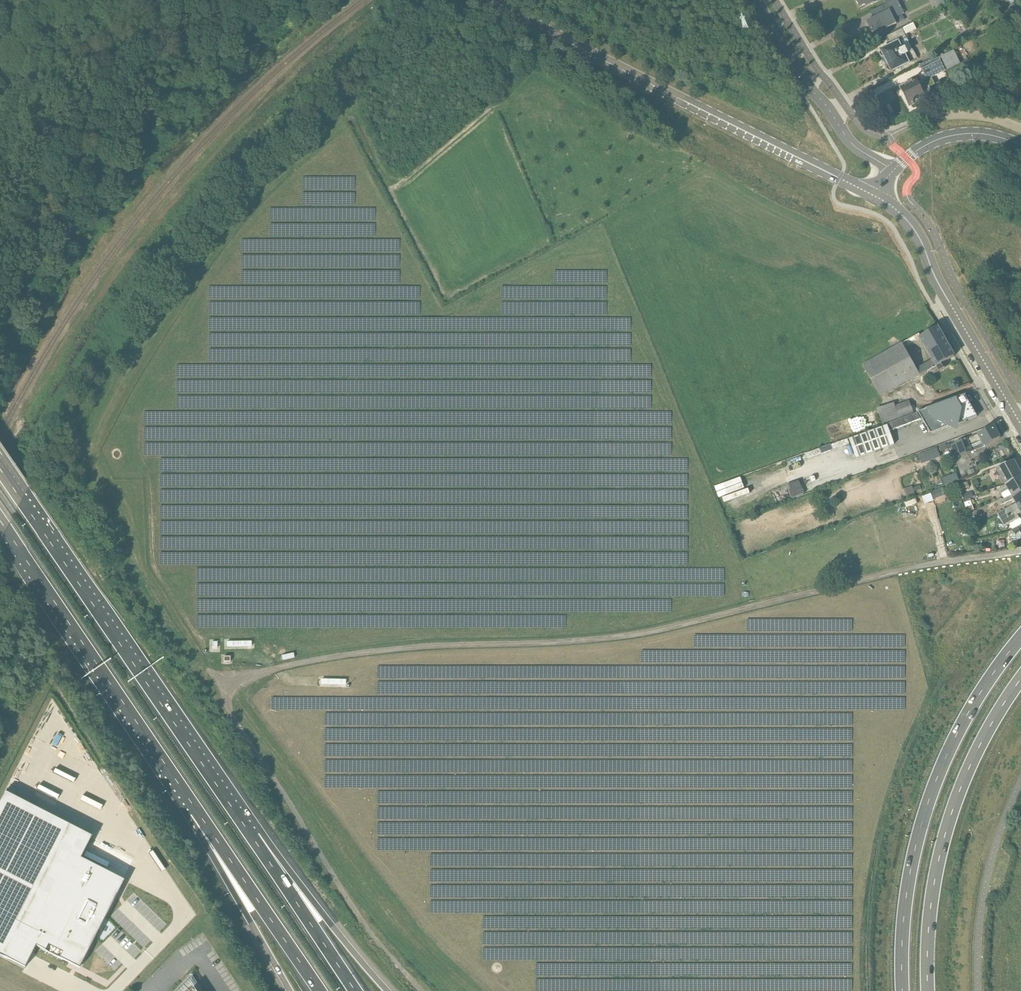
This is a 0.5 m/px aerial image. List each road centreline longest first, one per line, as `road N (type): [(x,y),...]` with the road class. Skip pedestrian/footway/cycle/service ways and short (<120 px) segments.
road 1 (trunk): [(256,843),(0,470)]
road 2 (secondary): [(875,197),(486,0)]
road 3 (trunk): [(1020,636),(966,715),(933,787),(907,893),(903,990)]
road 4 (track): [(422,990),(343,893),(229,711),(229,682)]
road 5 (trunk): [(0,522),(197,810)]
road 6 (trunk): [(929,990),(931,907),(951,817),(980,745),(1020,677)]
road 7 (secondary): [(1020,424),(919,237),(875,197)]
road 8 (tertiary): [(895,170),(849,140),(756,0)]
road 9 (trunk): [(197,810),(319,990)]
road 10 (trunk): [(197,810),(291,990)]
road 11 (trunk): [(387,990),(256,843)]
road 12 (trunk): [(355,990),(256,843)]
road 13 (tertiary): [(895,170),(952,136),(1020,145)]

